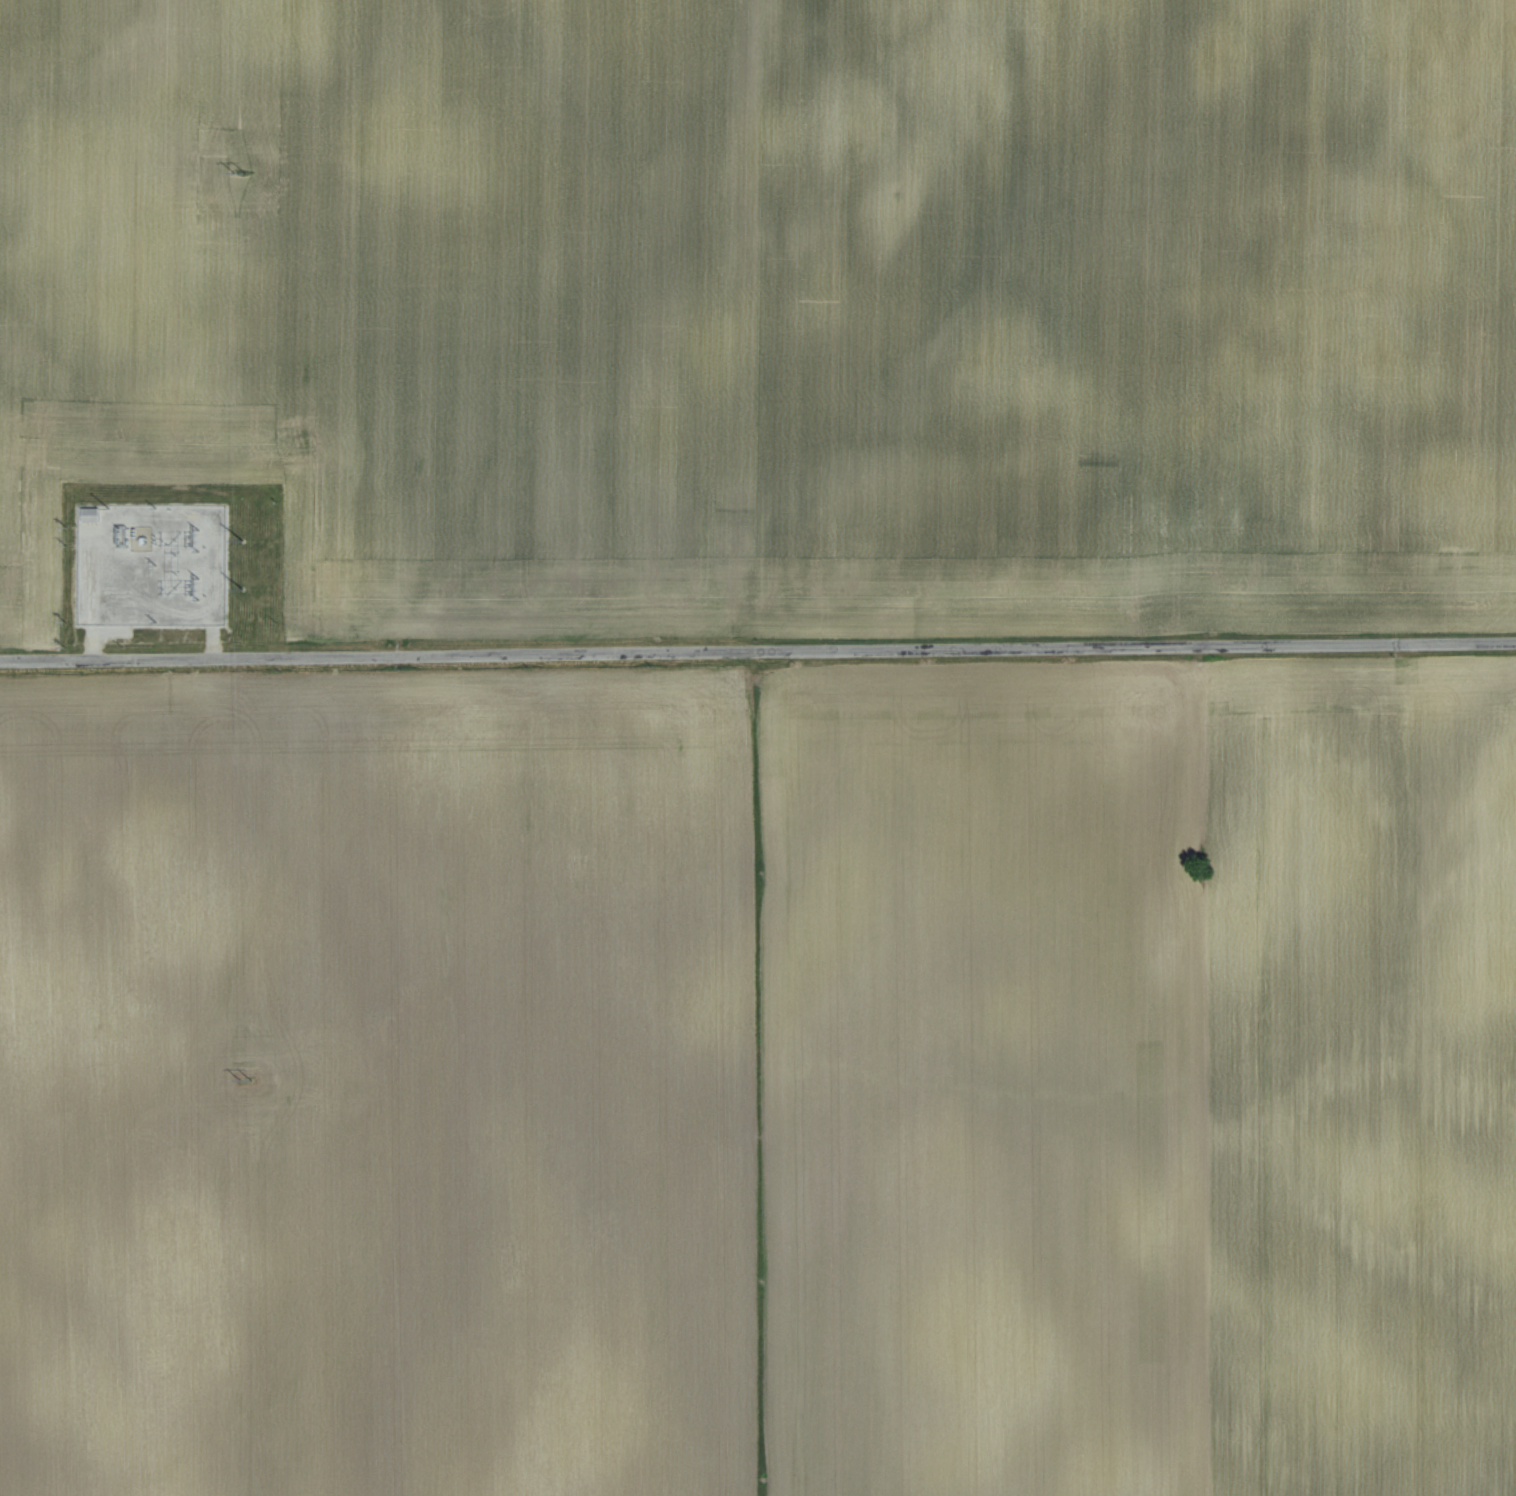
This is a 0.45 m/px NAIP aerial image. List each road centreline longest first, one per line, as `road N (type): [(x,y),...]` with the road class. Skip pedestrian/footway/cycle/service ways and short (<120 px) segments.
road 1 (residential): [(1515,641),(0,659)]

